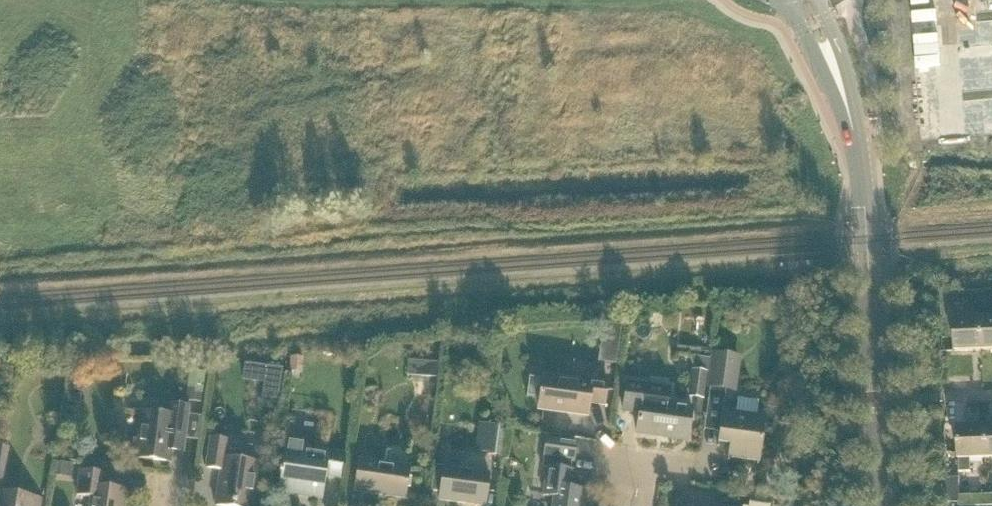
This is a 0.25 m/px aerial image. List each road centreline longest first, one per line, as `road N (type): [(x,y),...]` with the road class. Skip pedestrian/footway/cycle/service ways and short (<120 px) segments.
road 1 (tertiary): [(883,505),(863,171)]
road 2 (tertiary): [(786,0),(859,152)]
road 3 (tertiary): [(859,152),(847,71),(819,0)]

